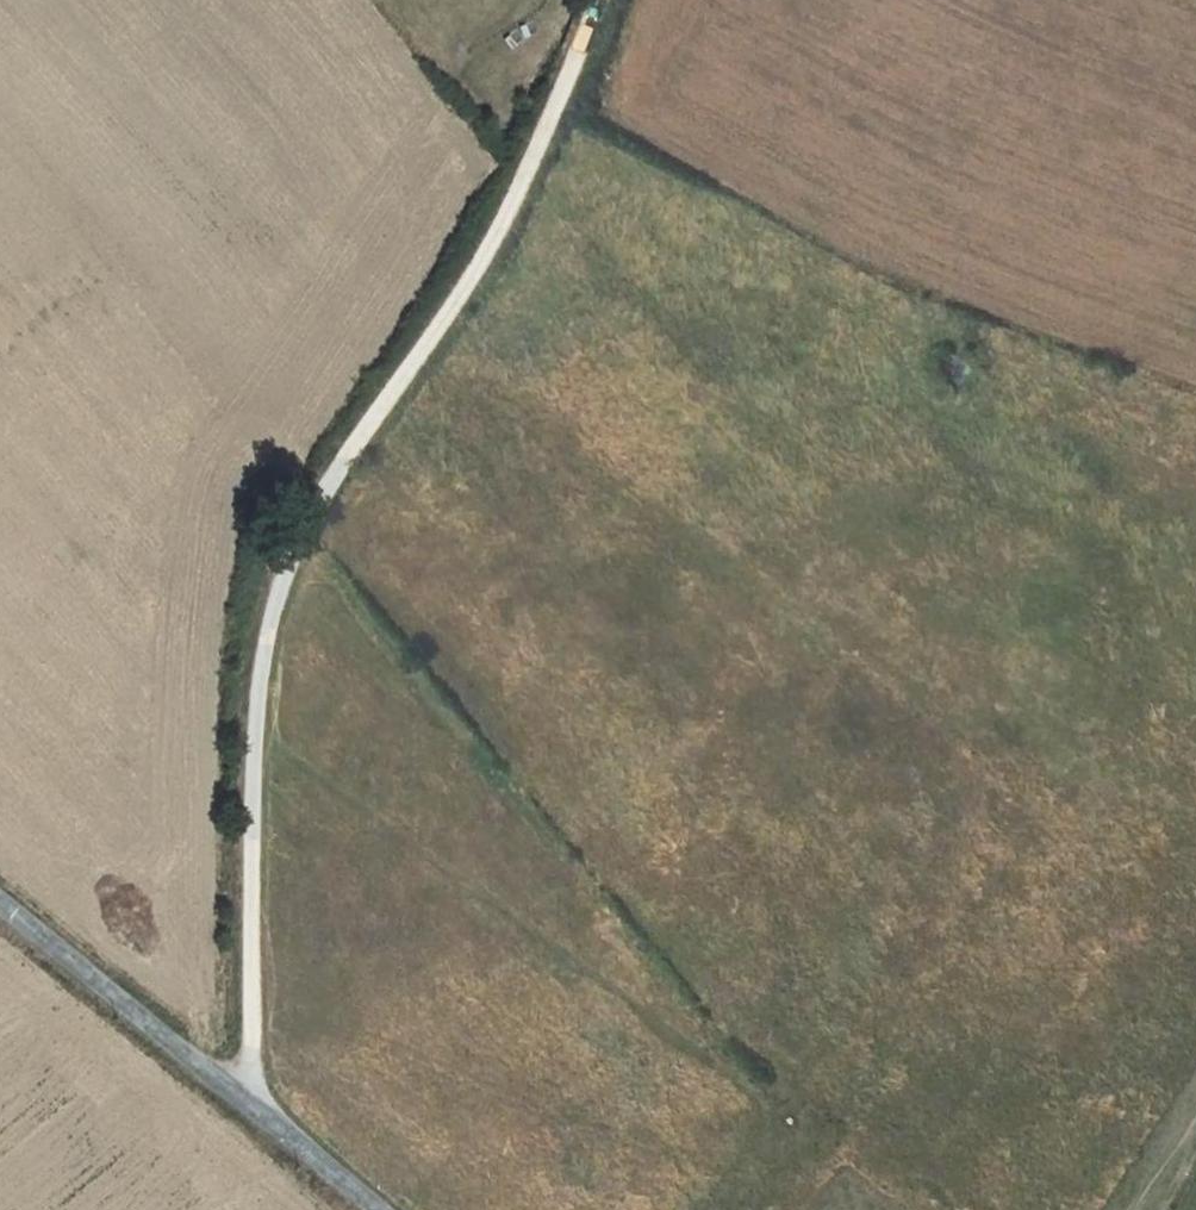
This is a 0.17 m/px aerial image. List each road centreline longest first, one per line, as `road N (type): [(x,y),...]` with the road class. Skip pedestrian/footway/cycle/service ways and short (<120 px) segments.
road 1 (track): [(594,0),(484,254),(329,473),(260,636),(244,800),(249,1108)]
road 2 (unclassified): [(0,905),(375,1209)]

